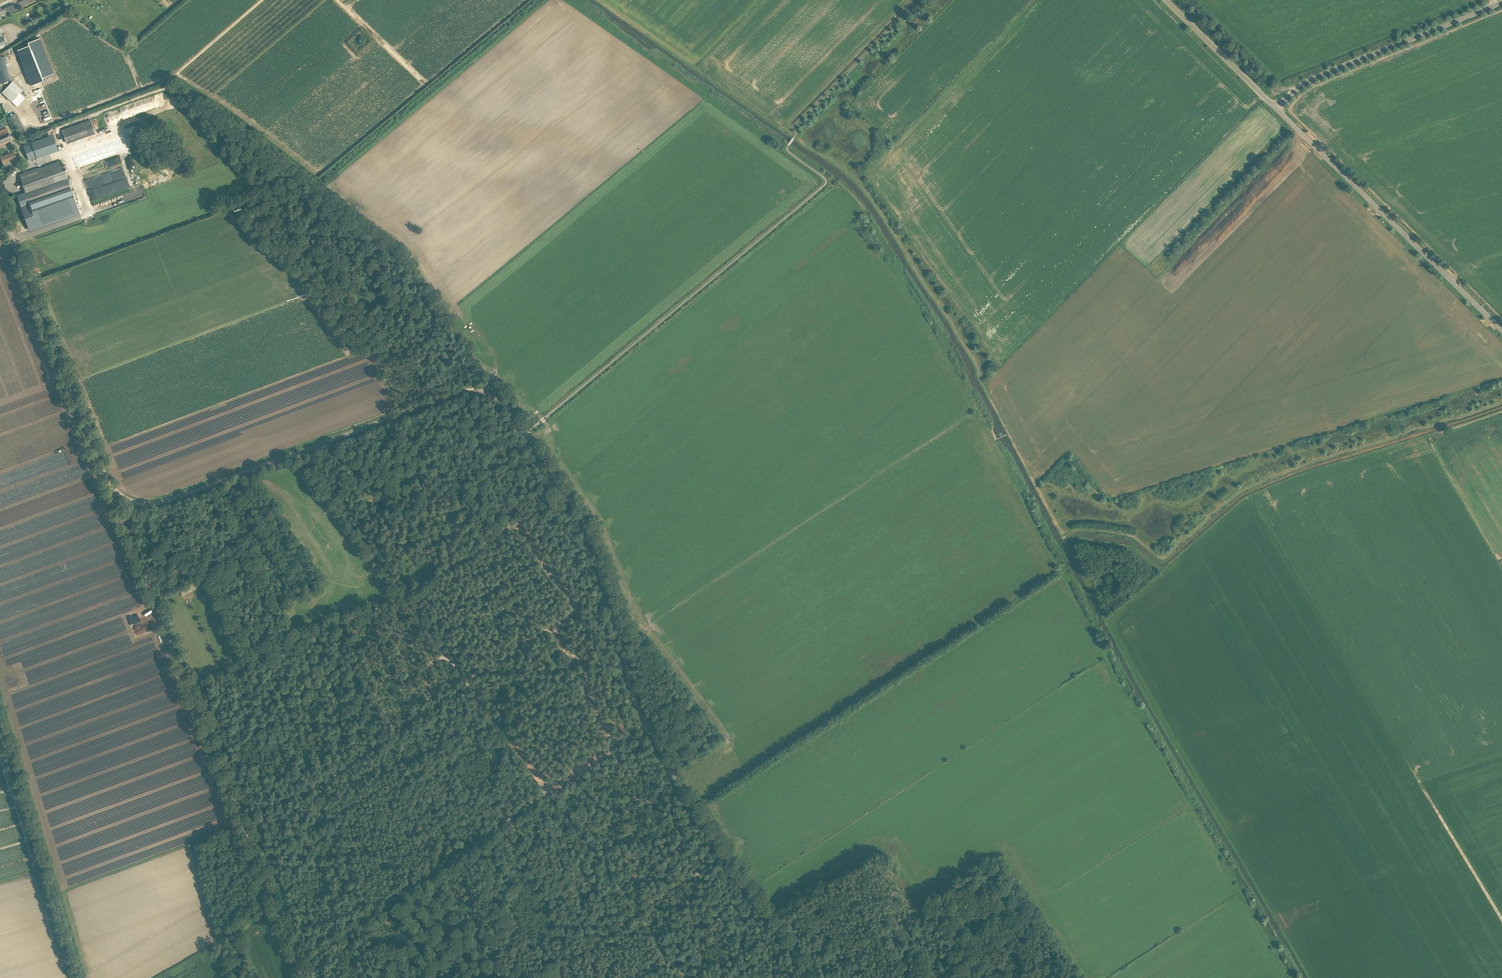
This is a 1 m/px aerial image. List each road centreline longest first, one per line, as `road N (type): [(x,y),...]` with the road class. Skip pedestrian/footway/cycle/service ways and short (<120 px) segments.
road 1 (unclassified): [(817,977),(644,722),(583,516),(498,399),(464,390),(178,498),(127,498),(105,476),(0,205)]
road 2 (track): [(1501,402),(1238,492),(1164,558),(1131,536),(1064,535),(975,362),(862,186),(796,135)]
road 3 (track): [(121,520),(300,977)]
road 4 (unclassified): [(1501,330),(1276,107)]
road 5 (track): [(263,0),(177,74),(33,123)]
road 6 (unclassified): [(1276,107),(1313,79),(1501,3)]
road 7 (track): [(177,74),(317,174)]
road 8 (unclassified): [(1276,107),(1166,0)]
road 9 (track): [(910,977),(1030,911)]

